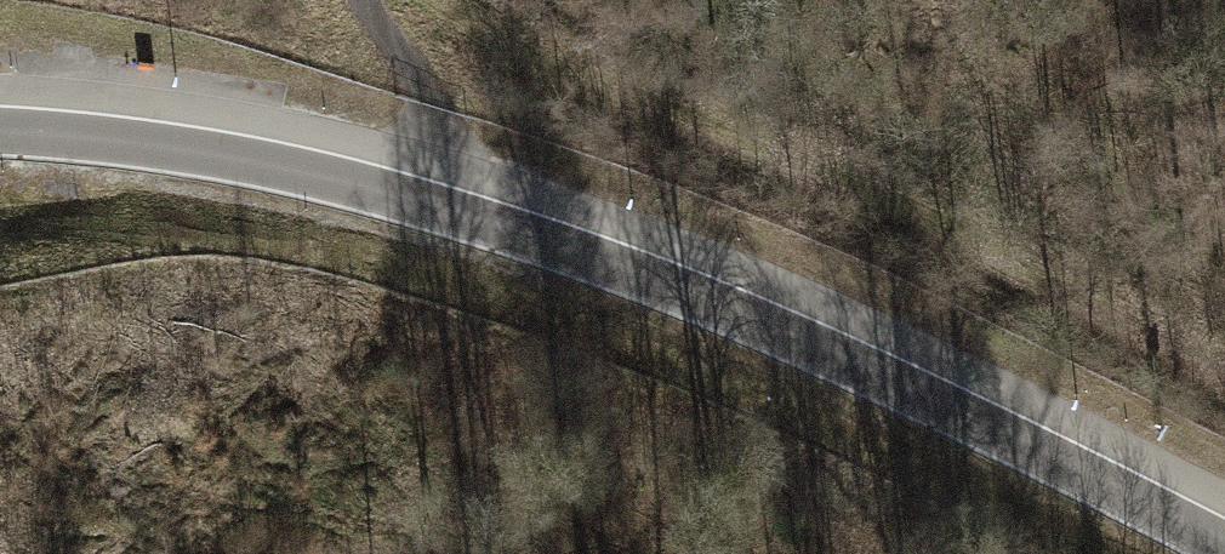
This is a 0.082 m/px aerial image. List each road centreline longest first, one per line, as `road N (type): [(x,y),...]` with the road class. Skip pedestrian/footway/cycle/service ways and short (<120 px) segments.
road 1 (motorway): [(1224,542),(856,359),(451,198),(325,166),(0,117)]
road 2 (track): [(423,0),(1224,376)]
road 3 (track): [(360,0),(394,52),(451,198)]

